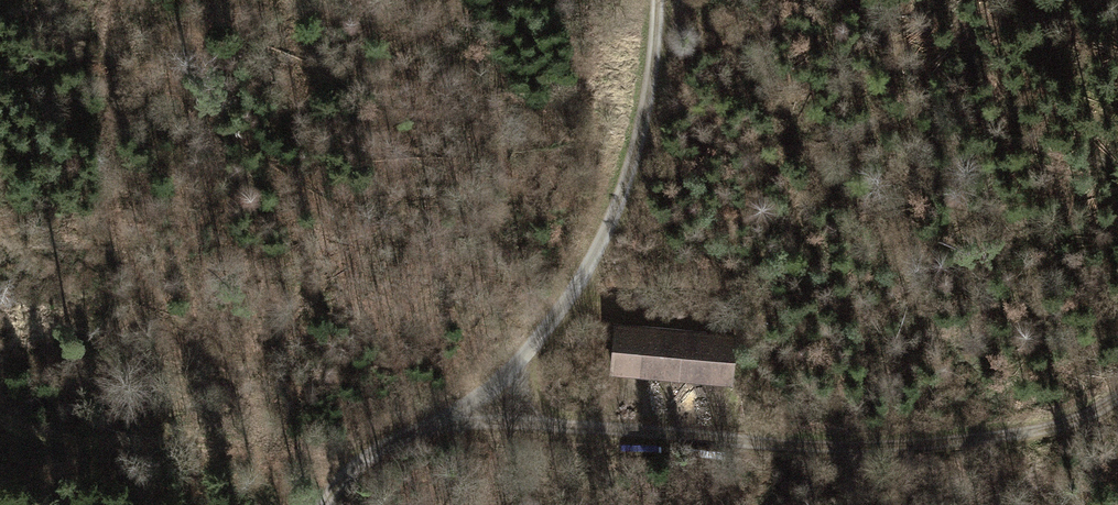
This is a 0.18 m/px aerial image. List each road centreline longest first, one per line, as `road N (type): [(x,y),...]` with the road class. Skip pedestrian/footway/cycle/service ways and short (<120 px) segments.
road 1 (track): [(1117,399),(1008,441),(844,452),(456,417),(380,445),(326,481),(316,504)]
road 2 (track): [(456,417),(508,381),(608,239),(642,148),(660,0)]

